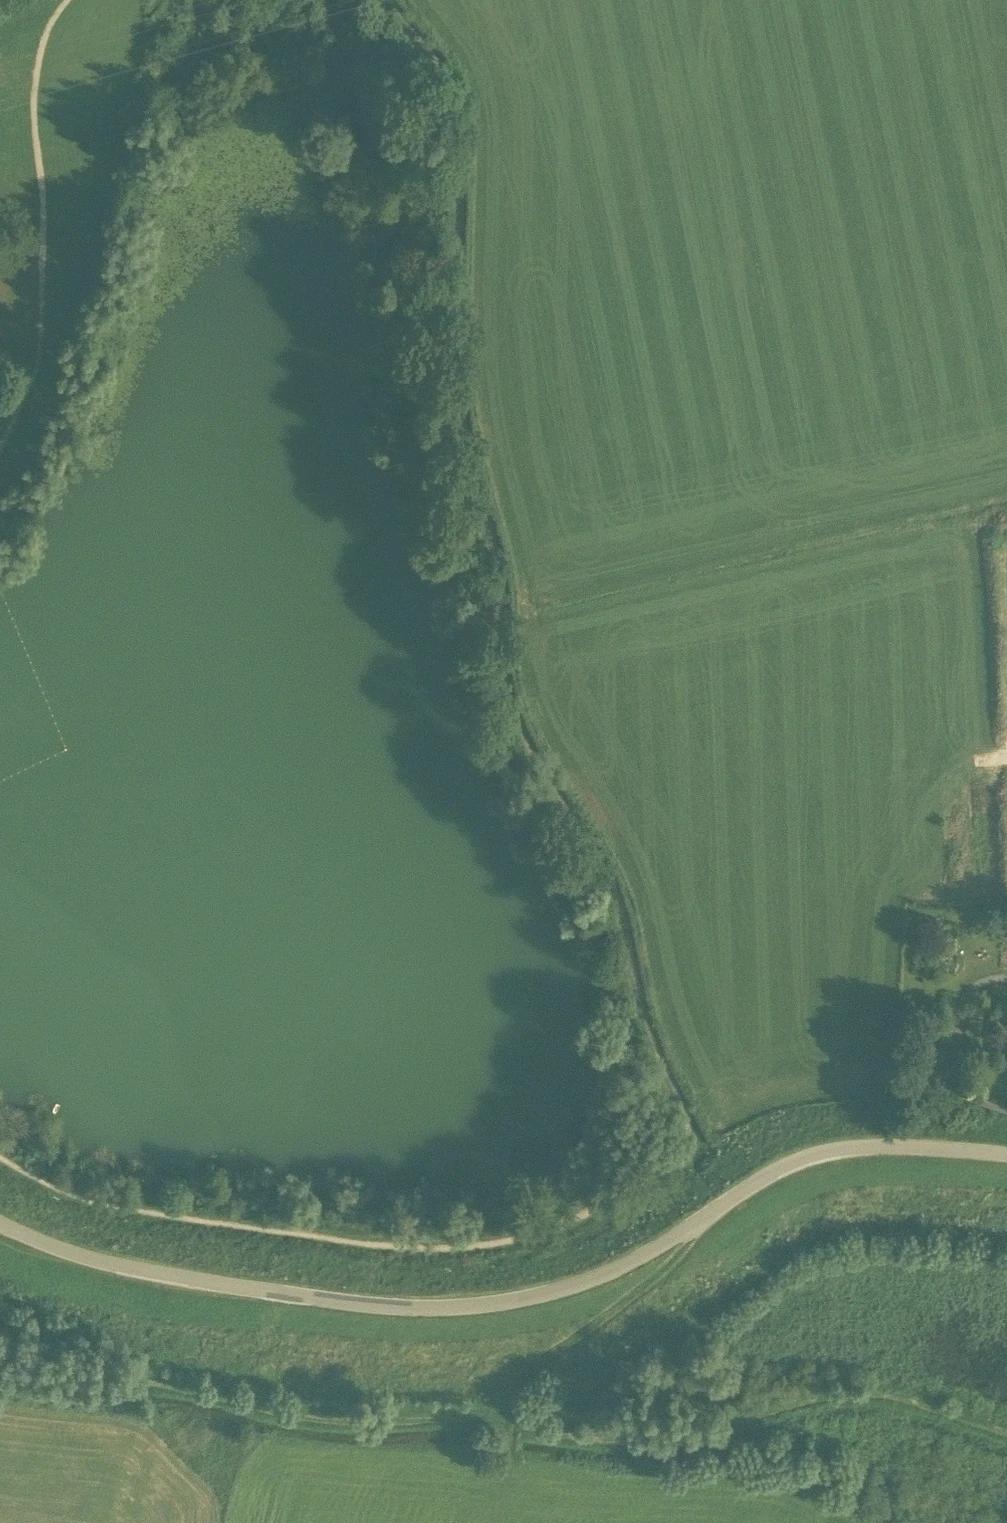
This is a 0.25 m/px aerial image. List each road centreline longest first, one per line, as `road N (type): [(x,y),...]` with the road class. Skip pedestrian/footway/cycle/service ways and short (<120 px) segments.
road 1 (unclassified): [(0,1223),(87,1262),(347,1304),(460,1308),(572,1285),(631,1262),(755,1180),(828,1151),(1006,1158)]
road 2 (track): [(697,1223),(688,1246),(638,1293),(532,1364),(514,1387),(511,1428)]

